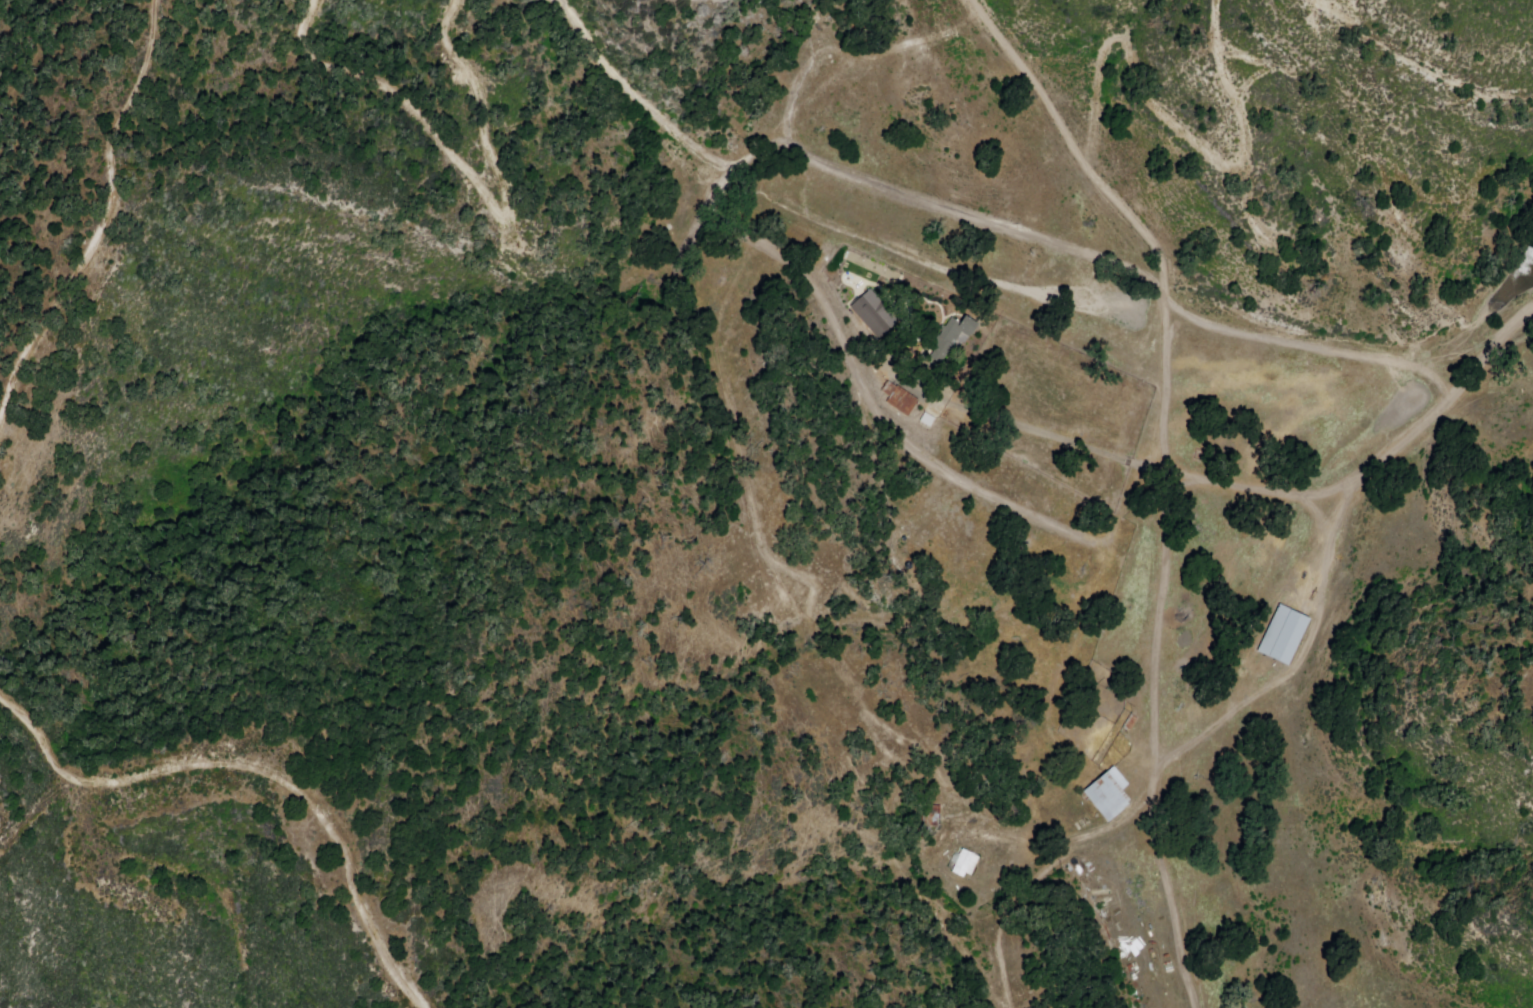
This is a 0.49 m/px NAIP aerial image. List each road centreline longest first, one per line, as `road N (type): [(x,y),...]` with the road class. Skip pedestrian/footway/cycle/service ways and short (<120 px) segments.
road 1 (track): [(1532,311),(1359,476),(1313,587)]

